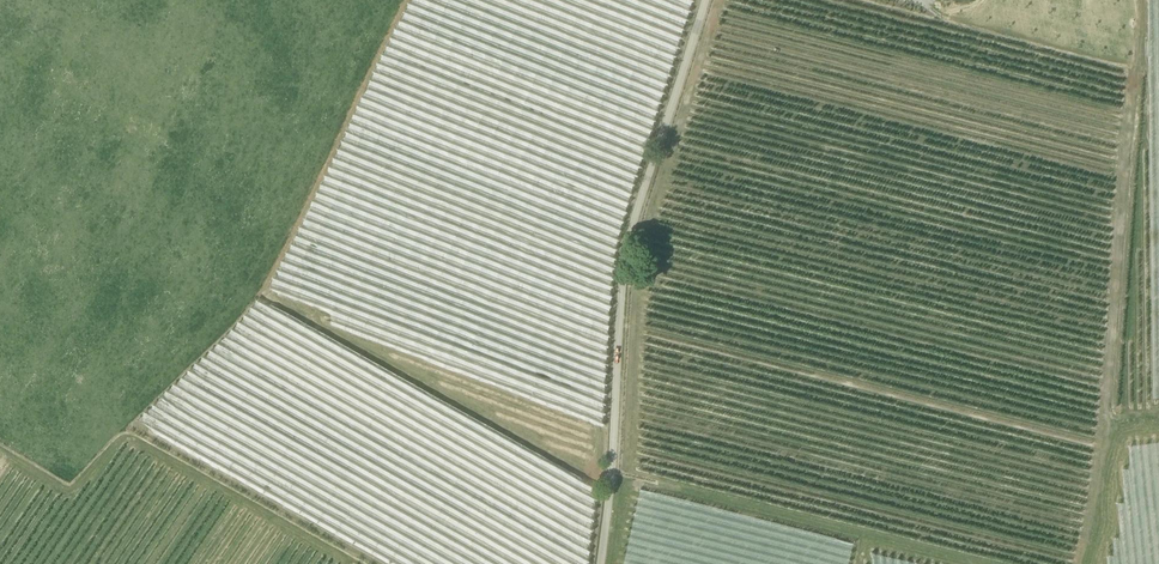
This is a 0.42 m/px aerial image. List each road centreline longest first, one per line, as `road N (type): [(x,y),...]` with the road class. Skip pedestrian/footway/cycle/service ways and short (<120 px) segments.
road 1 (unclassified): [(596,563),(623,251),(703,0)]

